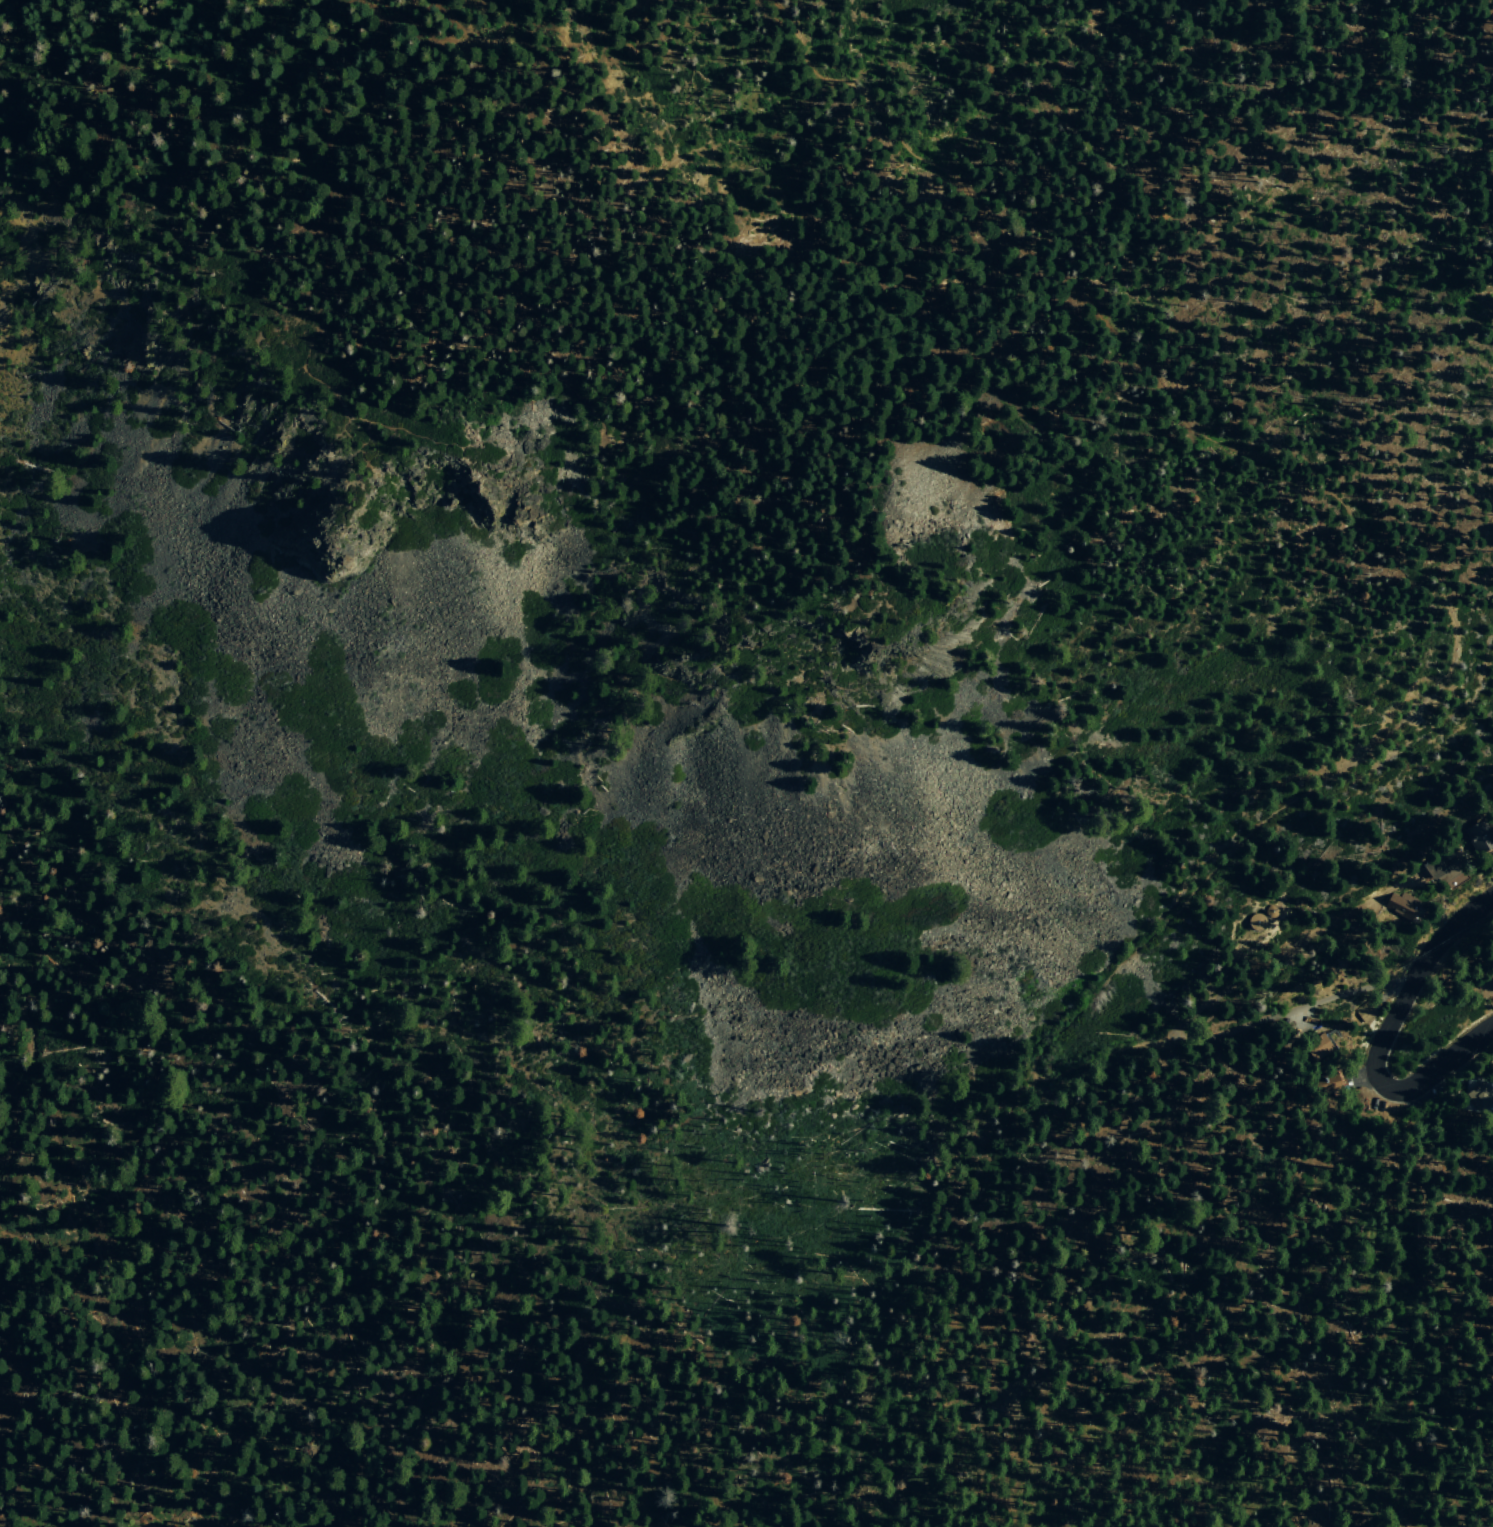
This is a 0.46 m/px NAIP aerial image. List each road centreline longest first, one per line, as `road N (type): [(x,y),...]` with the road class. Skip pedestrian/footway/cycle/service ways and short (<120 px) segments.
road 1 (residential): [(1388,1087),(1373,1069),(1376,1052),(1408,988),(1436,941),(1492,896)]
road 2 (residential): [(1388,1087),(1419,1083),(1492,1026)]

